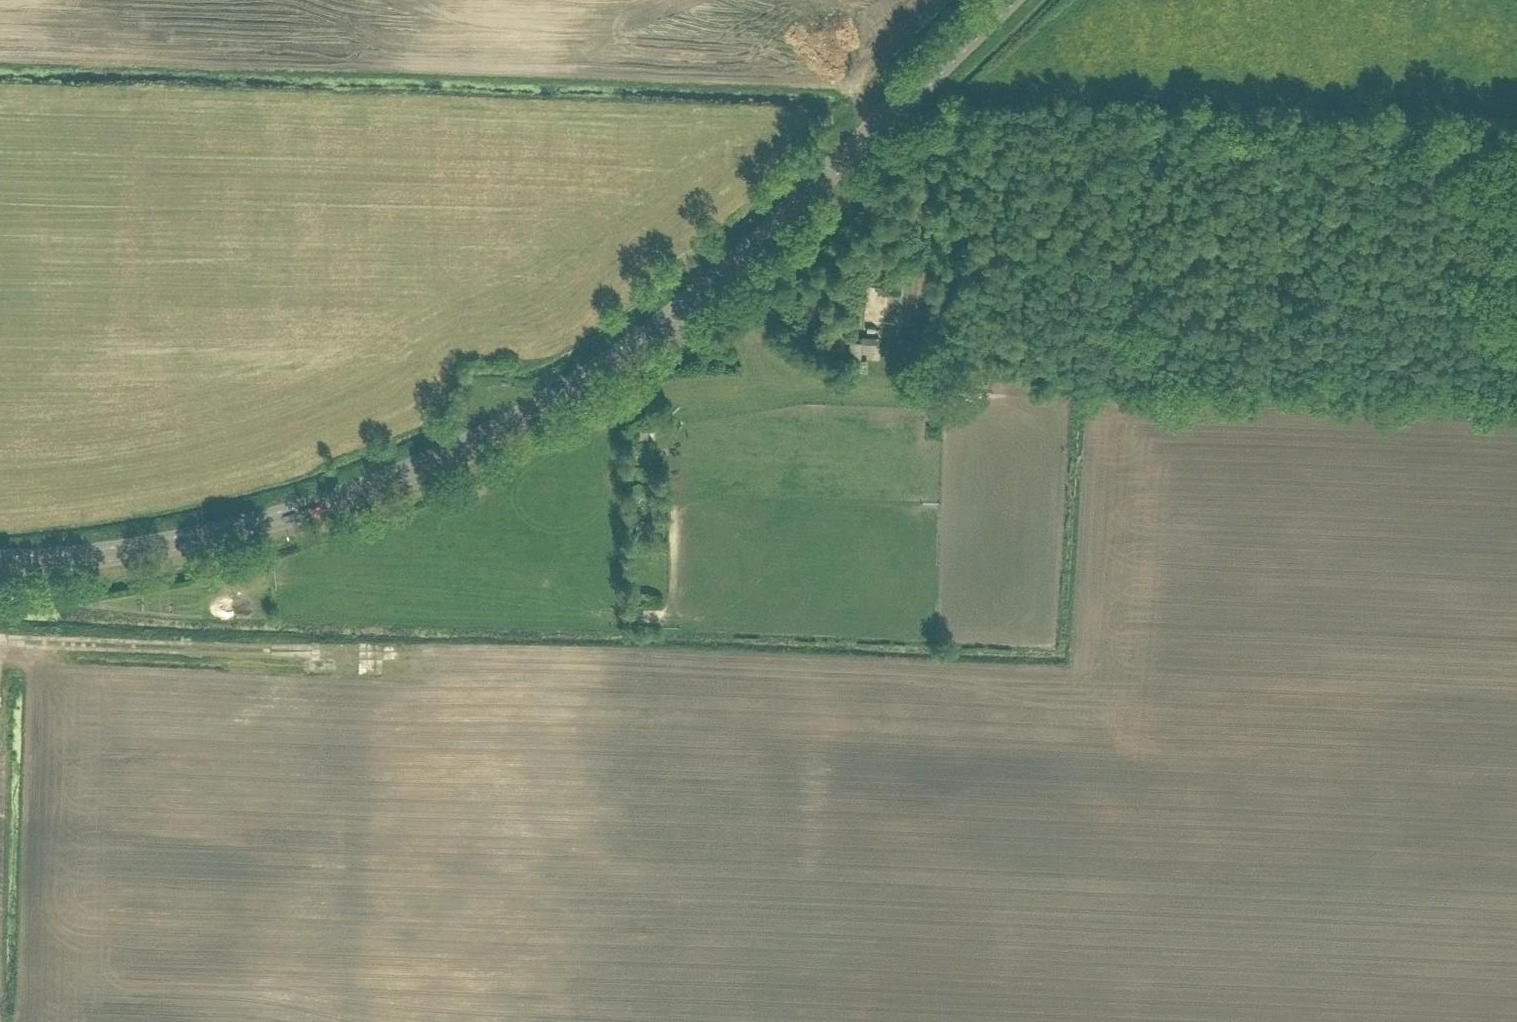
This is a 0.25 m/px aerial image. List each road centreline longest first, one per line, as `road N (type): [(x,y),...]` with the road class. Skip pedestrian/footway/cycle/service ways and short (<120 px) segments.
road 1 (tertiary): [(0,561),(45,561),(251,525),(355,492),(554,402),(648,342),(763,243),(1012,0)]

